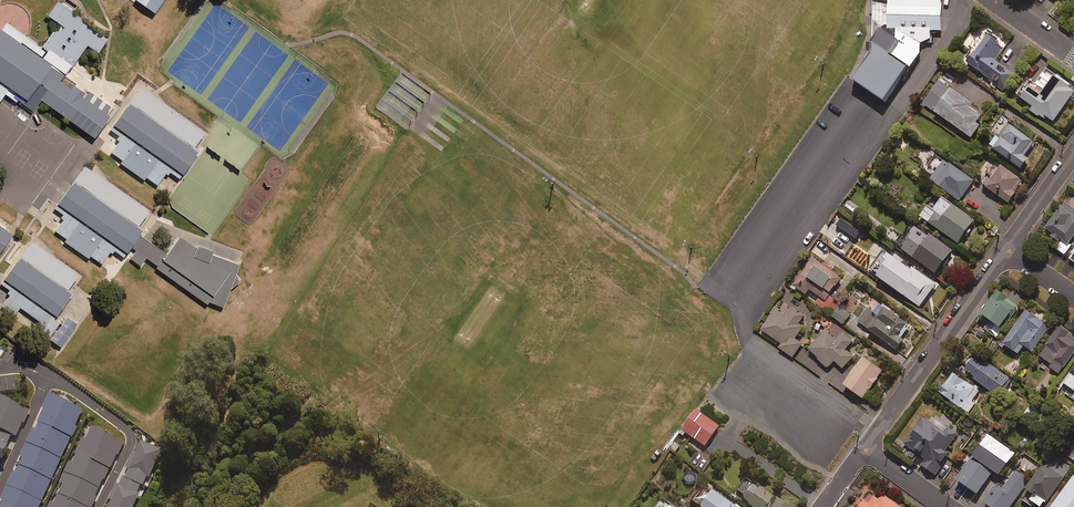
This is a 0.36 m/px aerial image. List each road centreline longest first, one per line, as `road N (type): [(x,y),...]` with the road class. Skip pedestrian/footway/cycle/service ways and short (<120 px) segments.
road 1 (residential): [(864,448),(1009,250)]

